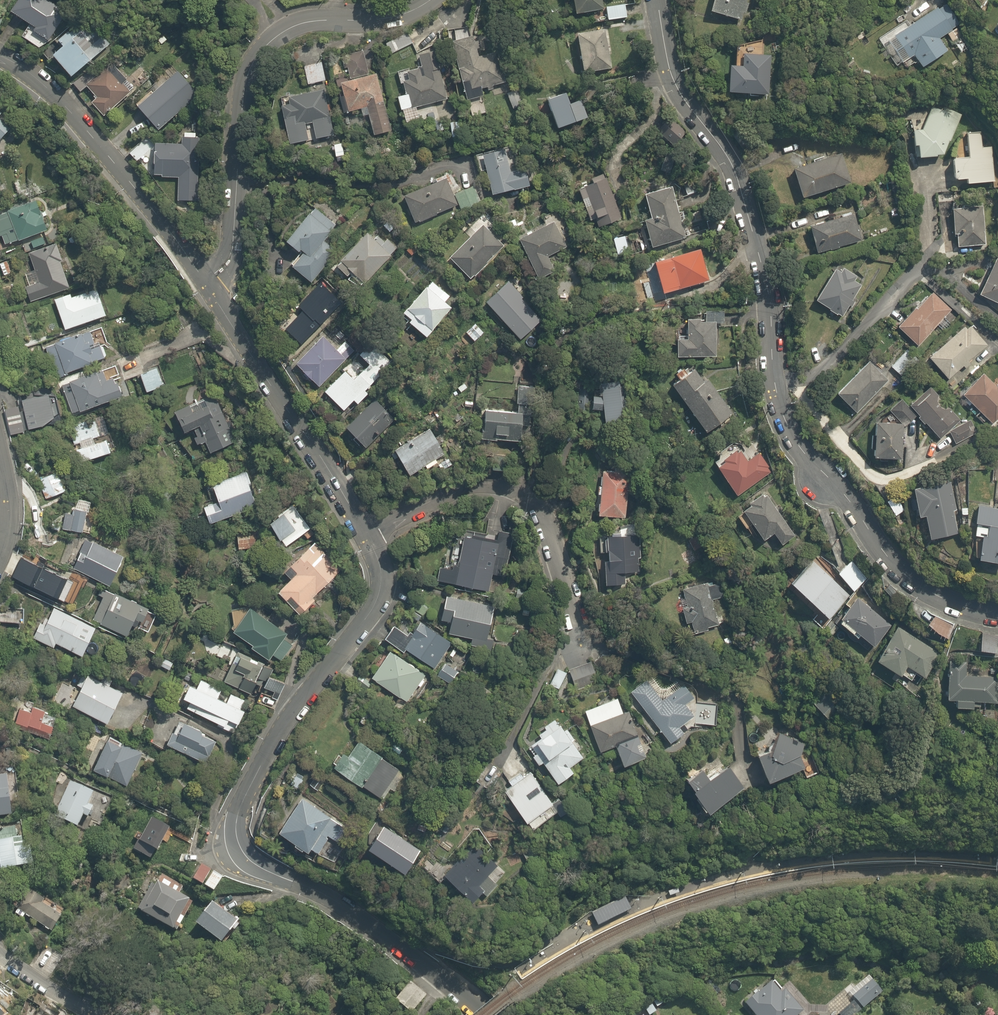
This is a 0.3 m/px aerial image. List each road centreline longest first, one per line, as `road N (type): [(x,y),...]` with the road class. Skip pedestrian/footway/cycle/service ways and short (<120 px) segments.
road 1 (residential): [(656,0),(676,86),(725,159),(759,251),(771,304),(769,379),(783,428),(801,458),(916,584),(947,606),(997,618)]
road 2 (residential): [(367,542),(387,577),(378,606),(264,761),(232,816),(229,840),(250,867),(422,957),(479,1014)]
road 3 (residential): [(202,280),(230,252),(244,89),(258,52),(294,25),(397,17),(428,0)]
road 4 (residential): [(578,660),(546,513),(504,482),(454,490),(367,542)]
road 5 (residential): [(202,280),(367,542)]
road 6 (residential): [(0,55),(74,114),(202,280)]

